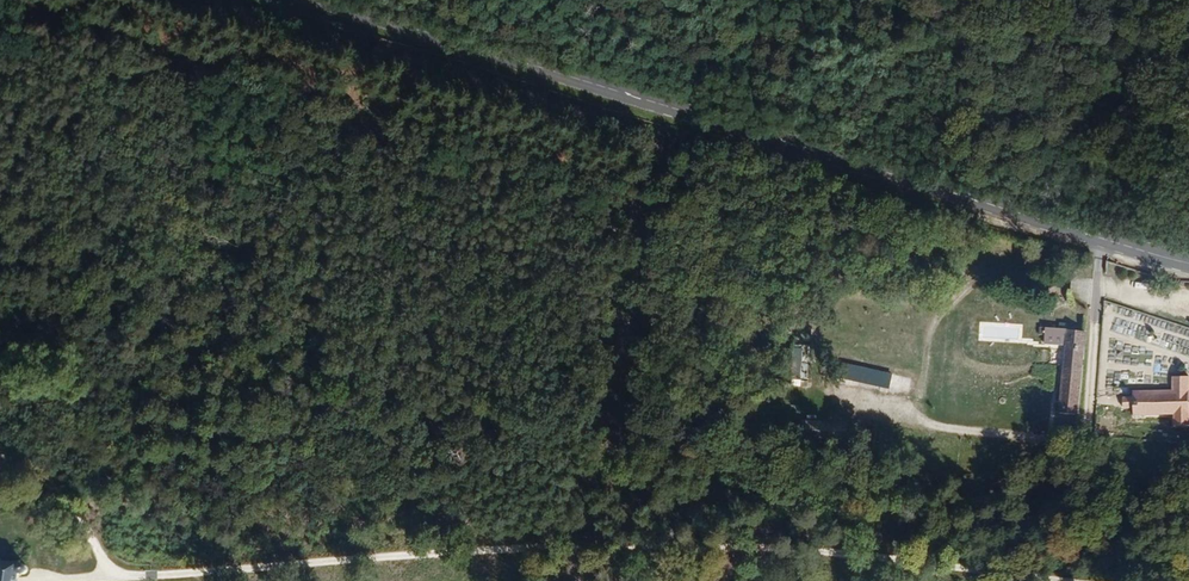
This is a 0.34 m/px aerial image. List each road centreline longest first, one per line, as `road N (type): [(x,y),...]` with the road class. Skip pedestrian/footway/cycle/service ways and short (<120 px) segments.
road 1 (track): [(56,580),(668,544),(934,562),(1065,580)]
road 2 (secondary): [(1188,265),(333,0)]

